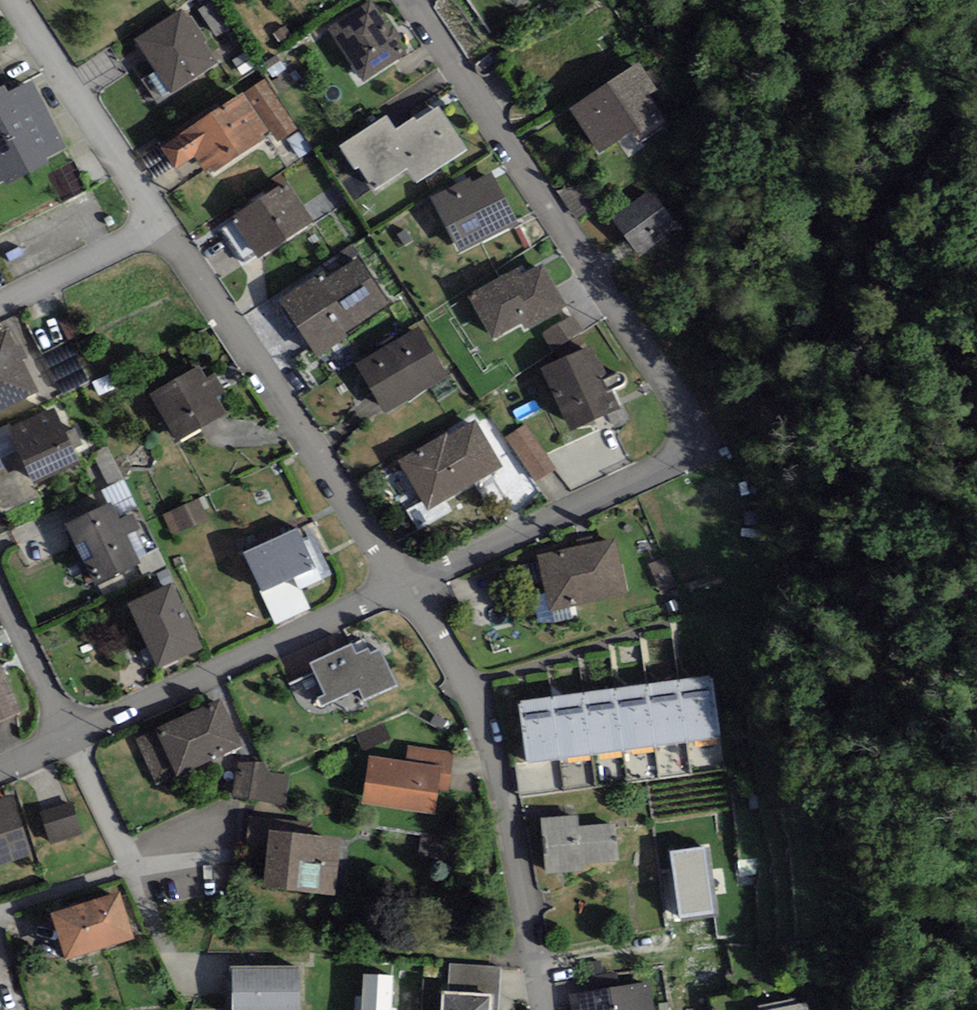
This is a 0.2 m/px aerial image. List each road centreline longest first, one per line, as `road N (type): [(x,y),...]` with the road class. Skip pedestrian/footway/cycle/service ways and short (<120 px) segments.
road 1 (residential): [(408,0),(686,407),(691,436)]
road 2 (residential): [(545,1009),(491,733),(463,672),(405,583)]
road 3 (residential): [(405,583),(152,218)]
road 4 (residential): [(70,735),(405,583)]
road 5 (residential): [(405,583),(676,459),(691,436)]
road 6 (residential): [(152,218),(15,0)]
road 7 (residential): [(152,218),(0,296)]
road 8 (residential): [(70,735),(0,594)]

